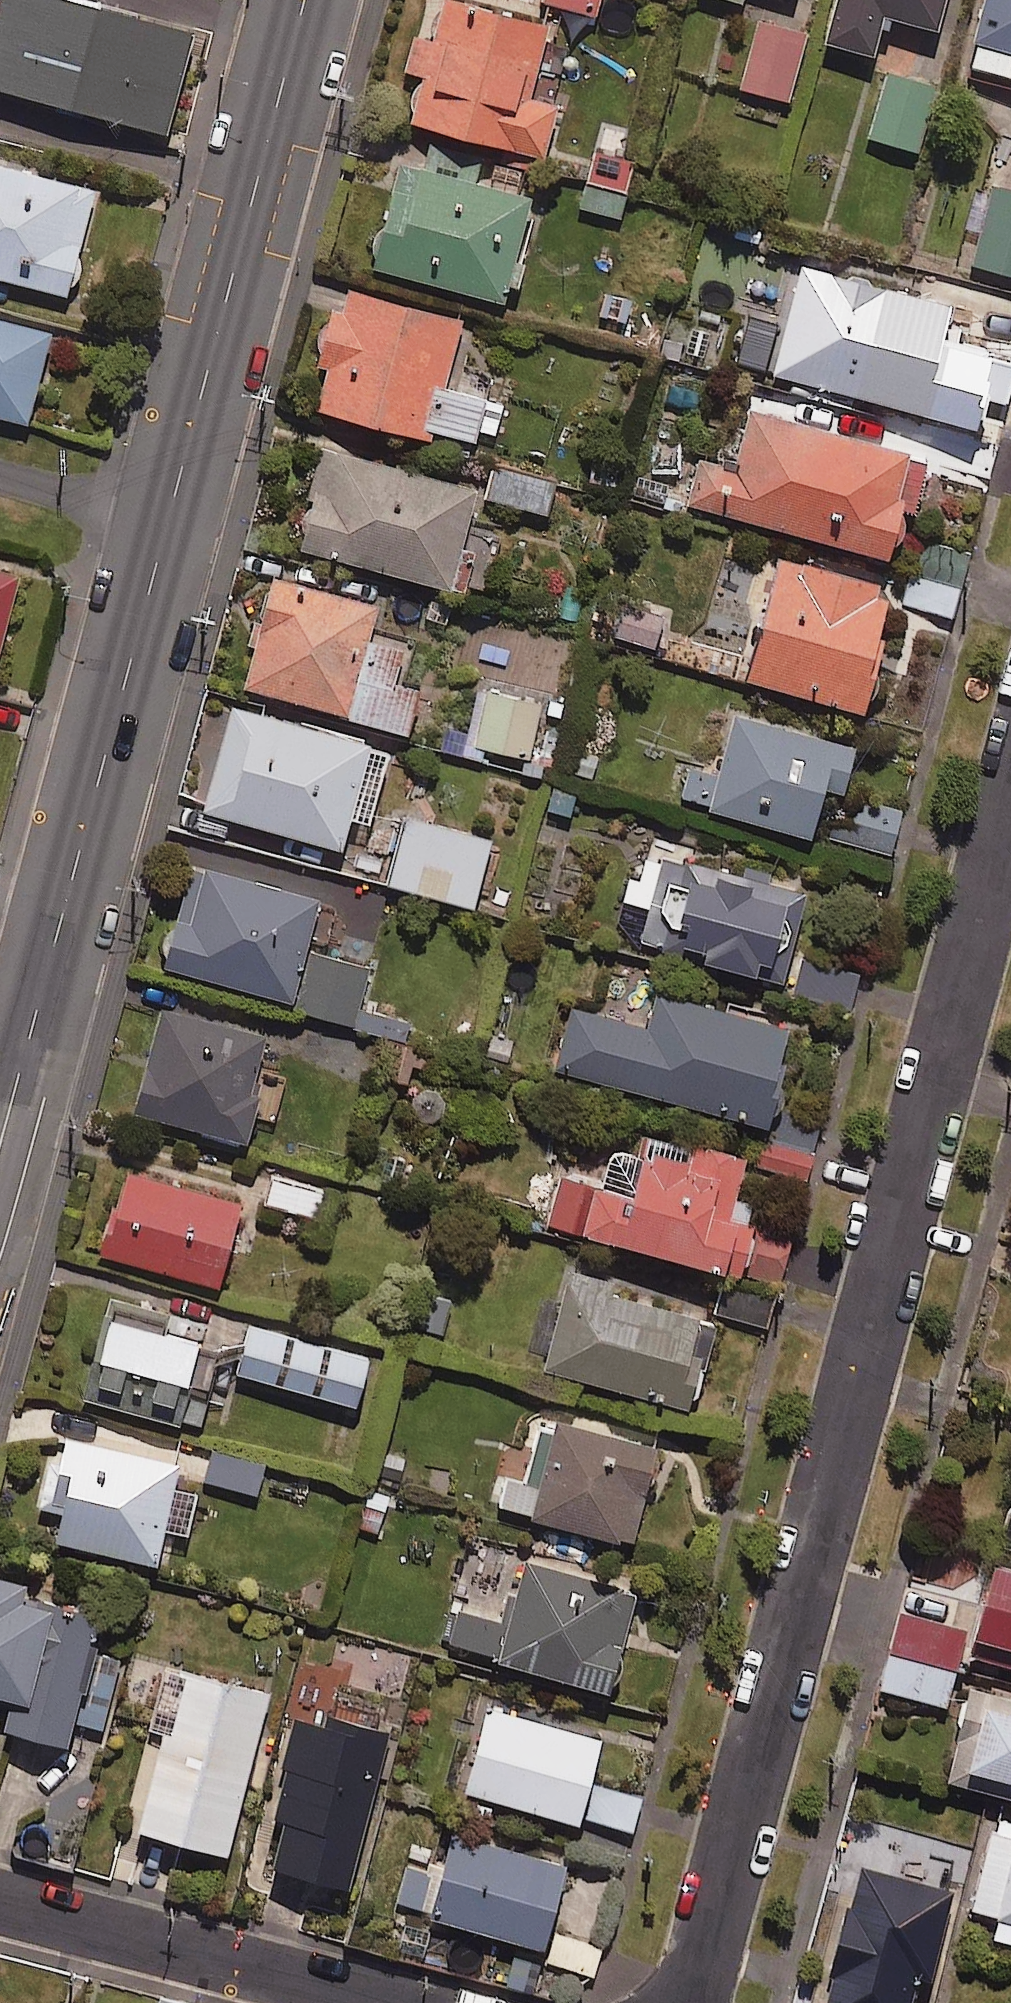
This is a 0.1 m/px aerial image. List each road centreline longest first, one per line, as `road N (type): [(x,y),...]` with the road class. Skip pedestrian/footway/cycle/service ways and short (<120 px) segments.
road 1 (residential): [(1010,785),(694,2002)]
road 2 (tertiary): [(0,1139),(168,520)]
road 3 (tertiary): [(168,520),(304,0)]
road 4 (residential): [(401,2002),(0,1899)]
road 5 (residential): [(168,520),(0,476)]

